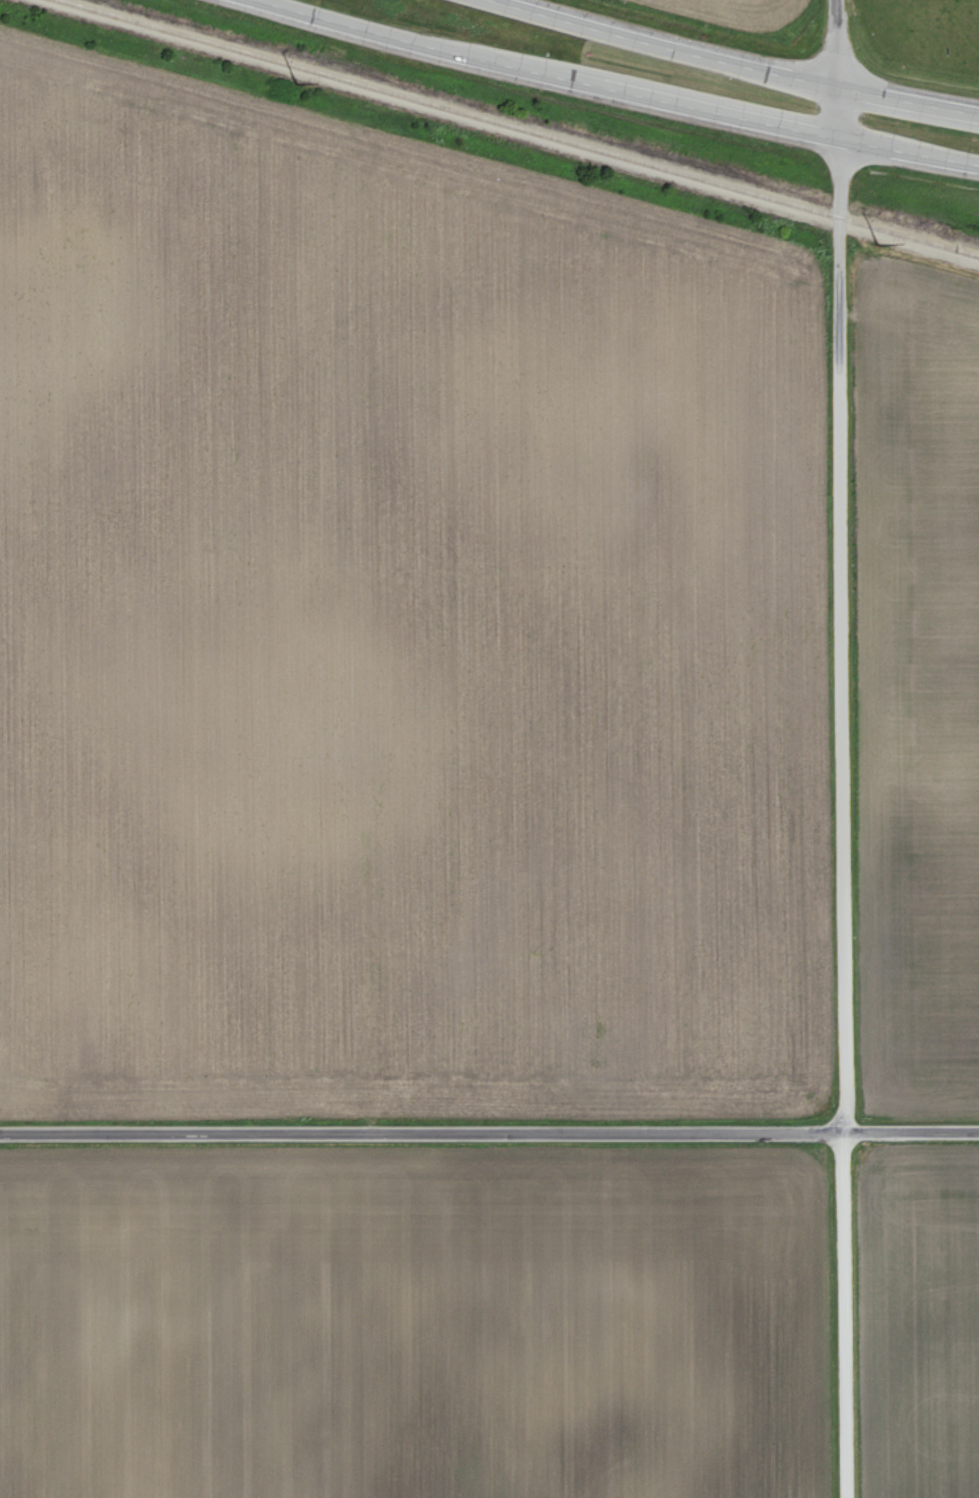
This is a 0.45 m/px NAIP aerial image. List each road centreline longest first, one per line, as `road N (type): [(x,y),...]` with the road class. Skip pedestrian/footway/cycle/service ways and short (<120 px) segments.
road 1 (residential): [(846,1135),(839,0)]
road 2 (residential): [(0,1137),(846,1135)]
road 3 (trunk): [(231,0),(362,37),(978,165)]
road 4 (trunk): [(978,113),(842,89),(494,0)]
road 5 (residential): [(847,1497),(846,1135)]
road 6 (residential): [(846,1135),(978,1134)]

